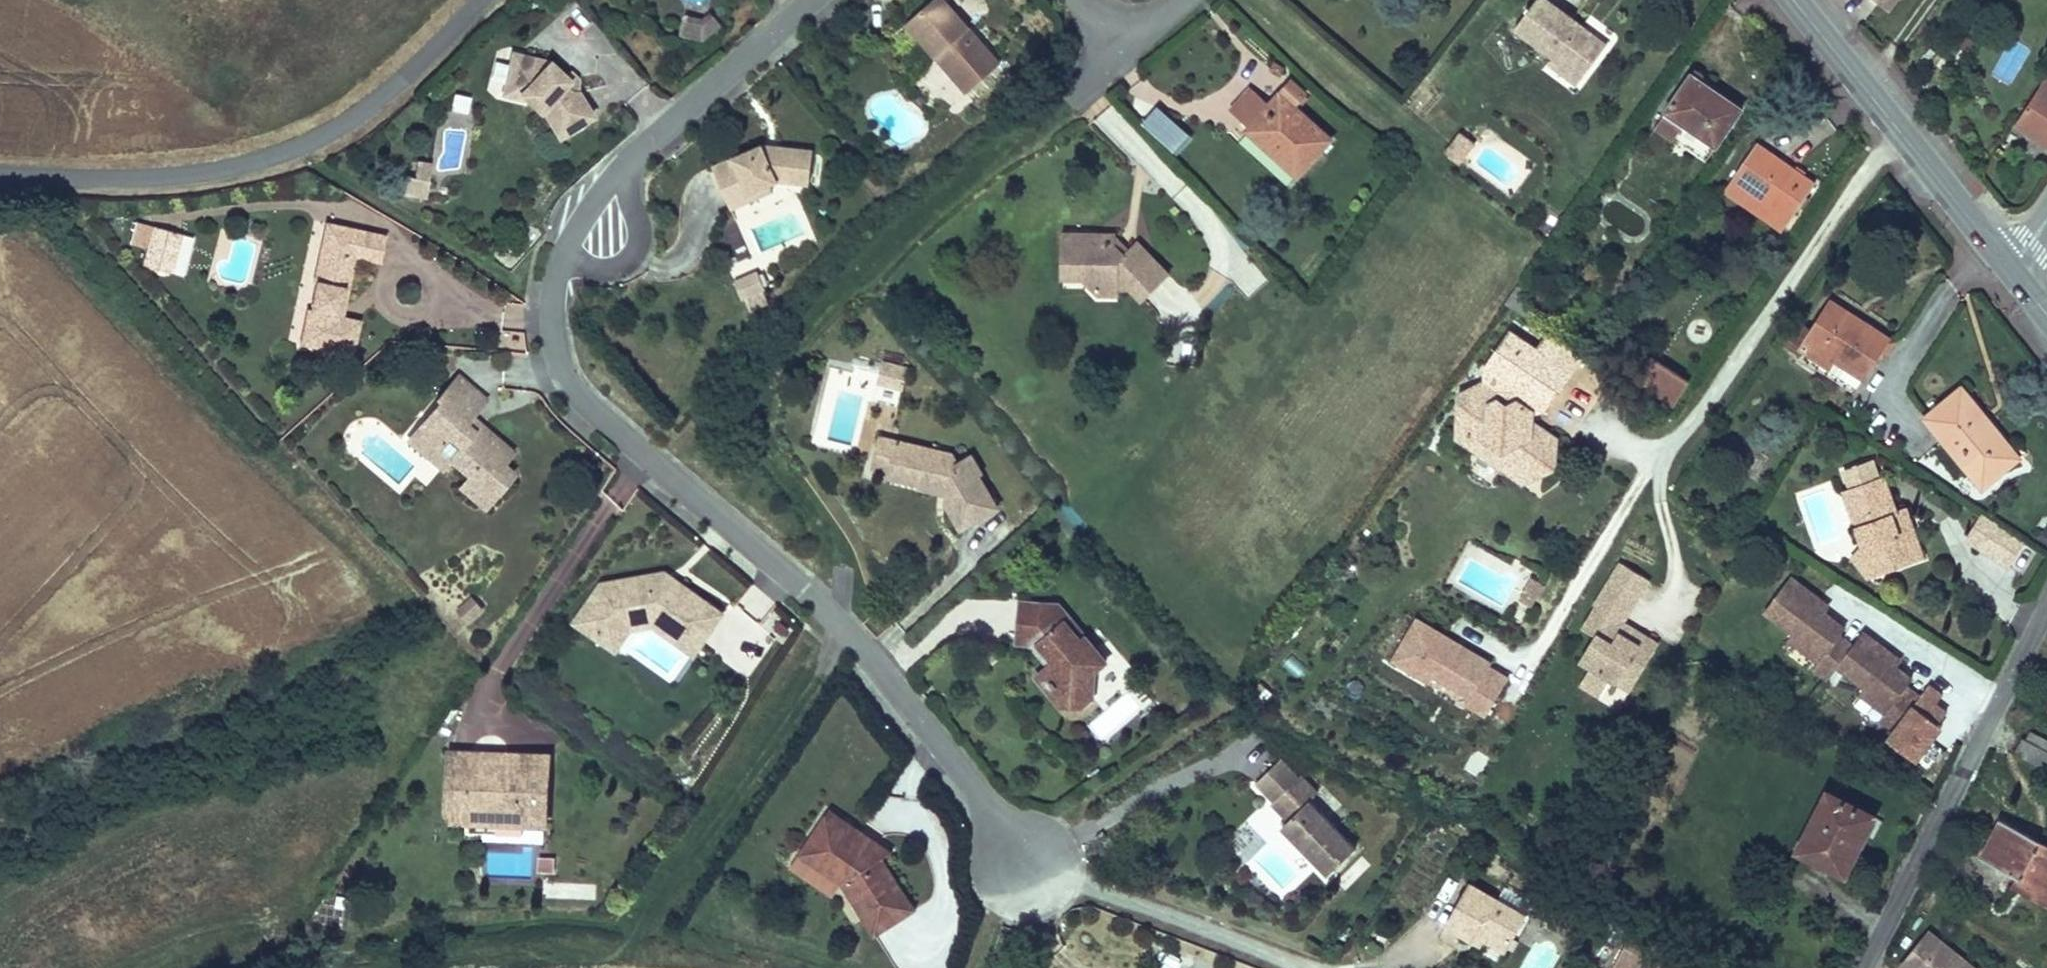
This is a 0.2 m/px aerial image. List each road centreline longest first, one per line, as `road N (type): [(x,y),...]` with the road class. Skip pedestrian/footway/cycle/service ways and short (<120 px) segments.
road 1 (unclassified): [(1300,967),(1030,866),(837,620),(563,377),(551,309),(587,214),(637,154),(813,0)]
road 2 (tertiary): [(0,175),(185,176),(297,151),(358,119),(478,0)]
road 3 (residential): [(2046,604),(1863,967)]
road 4 (residential): [(1685,458),(1906,142)]
road 5 (primary): [(1906,142),(1792,0)]
road 6 (primary): [(2008,268),(1906,142)]

